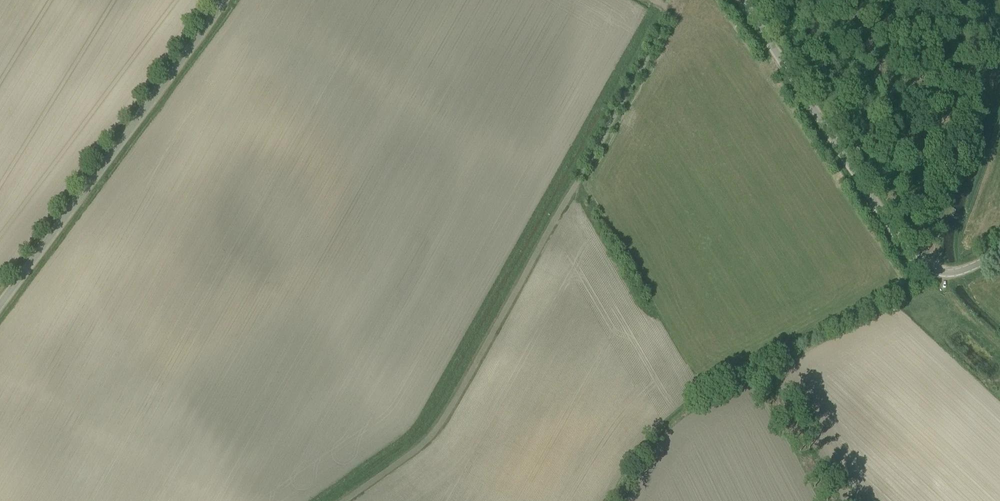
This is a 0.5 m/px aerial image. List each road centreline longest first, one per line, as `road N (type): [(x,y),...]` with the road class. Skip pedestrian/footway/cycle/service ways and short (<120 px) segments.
road 1 (unclassified): [(999,247),(945,270),(910,248),(744,0)]
road 2 (unclassified): [(0,307),(230,0)]

